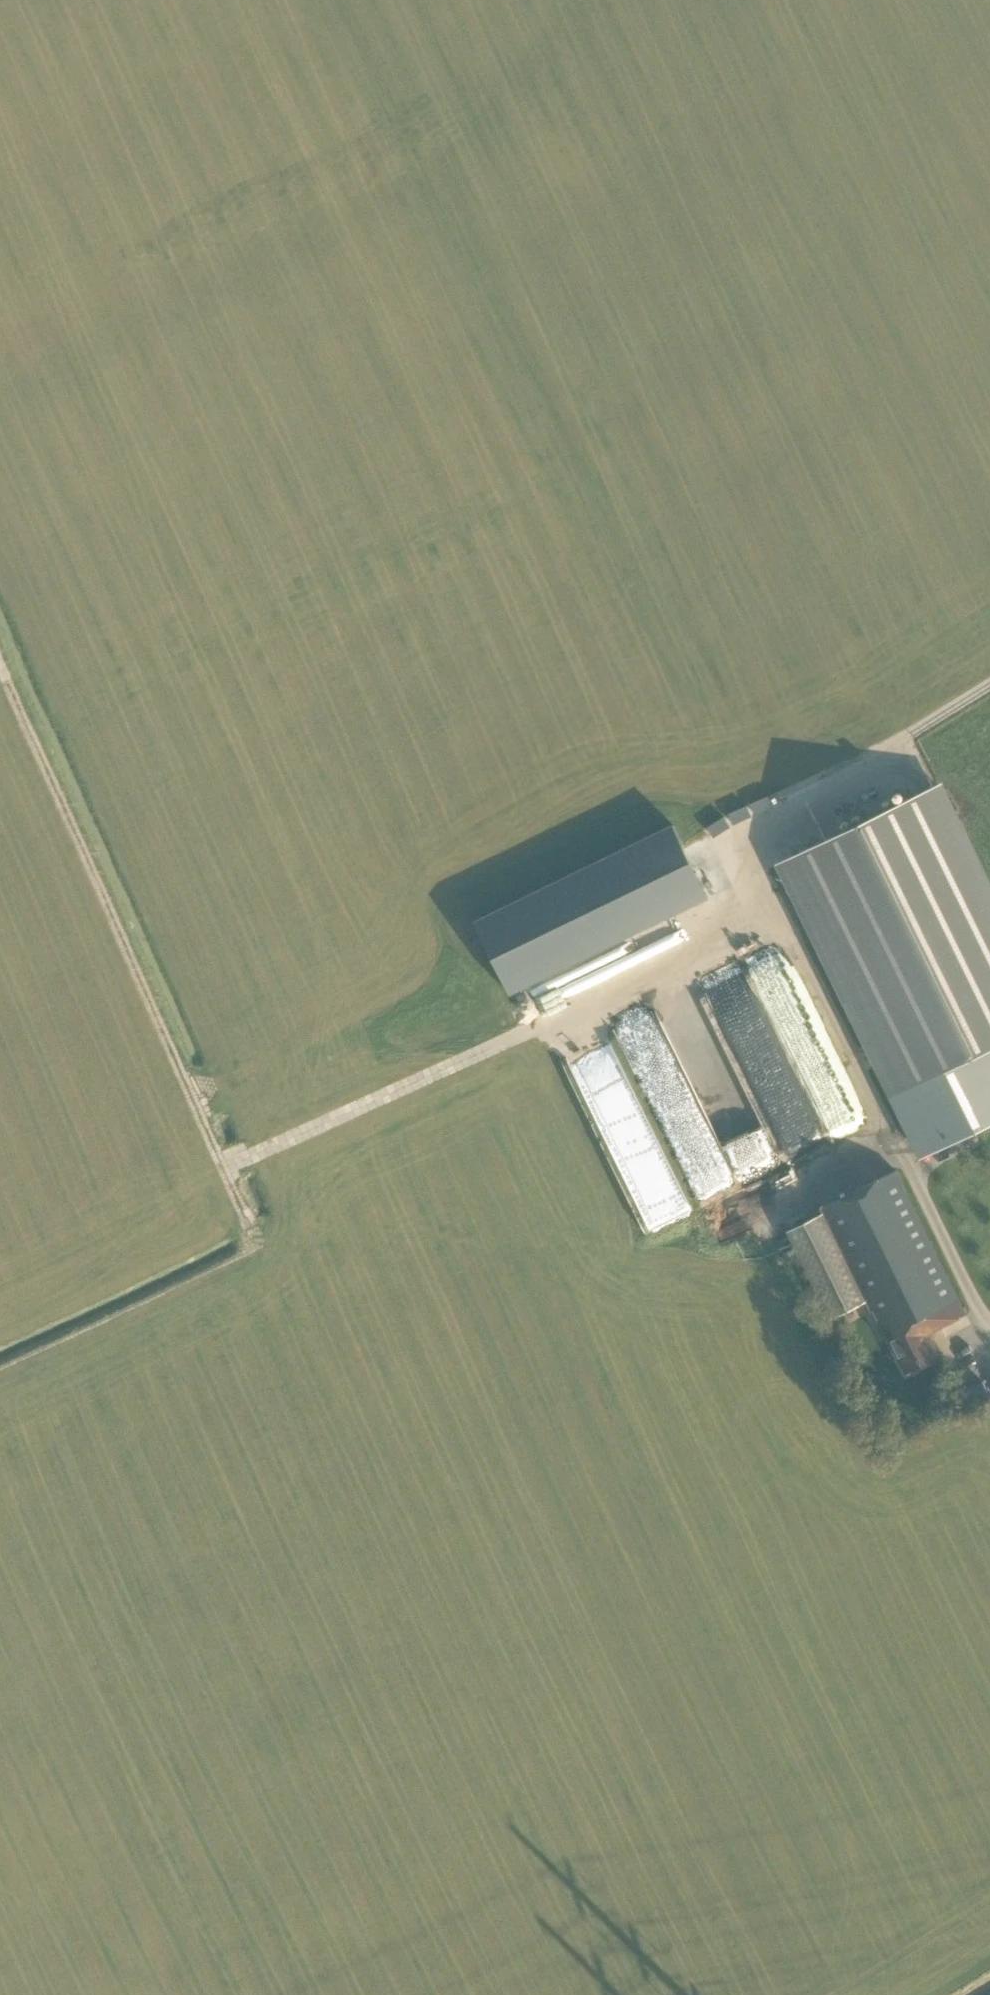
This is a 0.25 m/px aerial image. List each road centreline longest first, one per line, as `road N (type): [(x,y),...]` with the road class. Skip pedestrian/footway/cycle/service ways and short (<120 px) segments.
road 1 (track): [(595,982),(558,1017),(423,1089),(256,1233),(0,670)]

